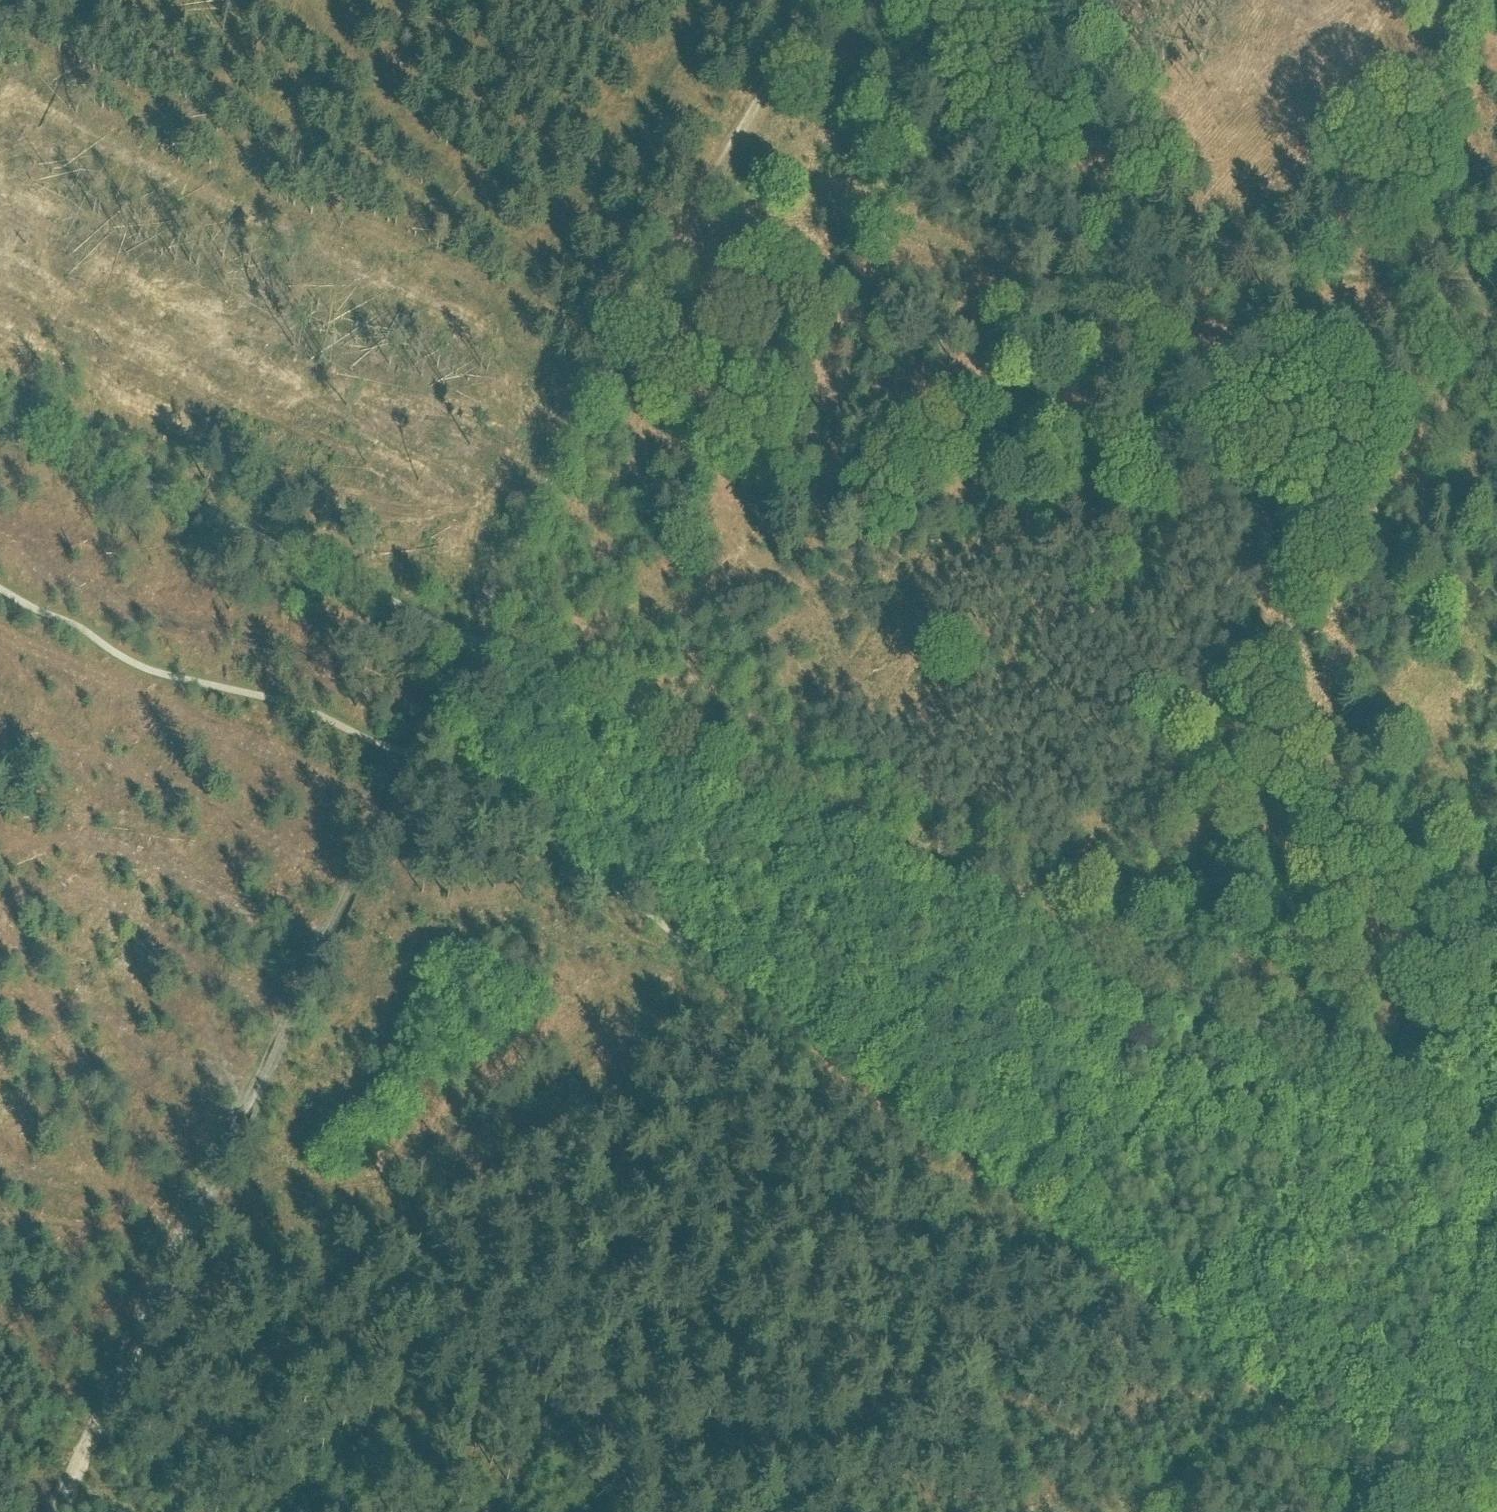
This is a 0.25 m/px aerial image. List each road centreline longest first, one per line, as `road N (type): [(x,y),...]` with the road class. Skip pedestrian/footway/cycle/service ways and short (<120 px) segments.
road 1 (track): [(477,645),(540,497),(815,0)]

